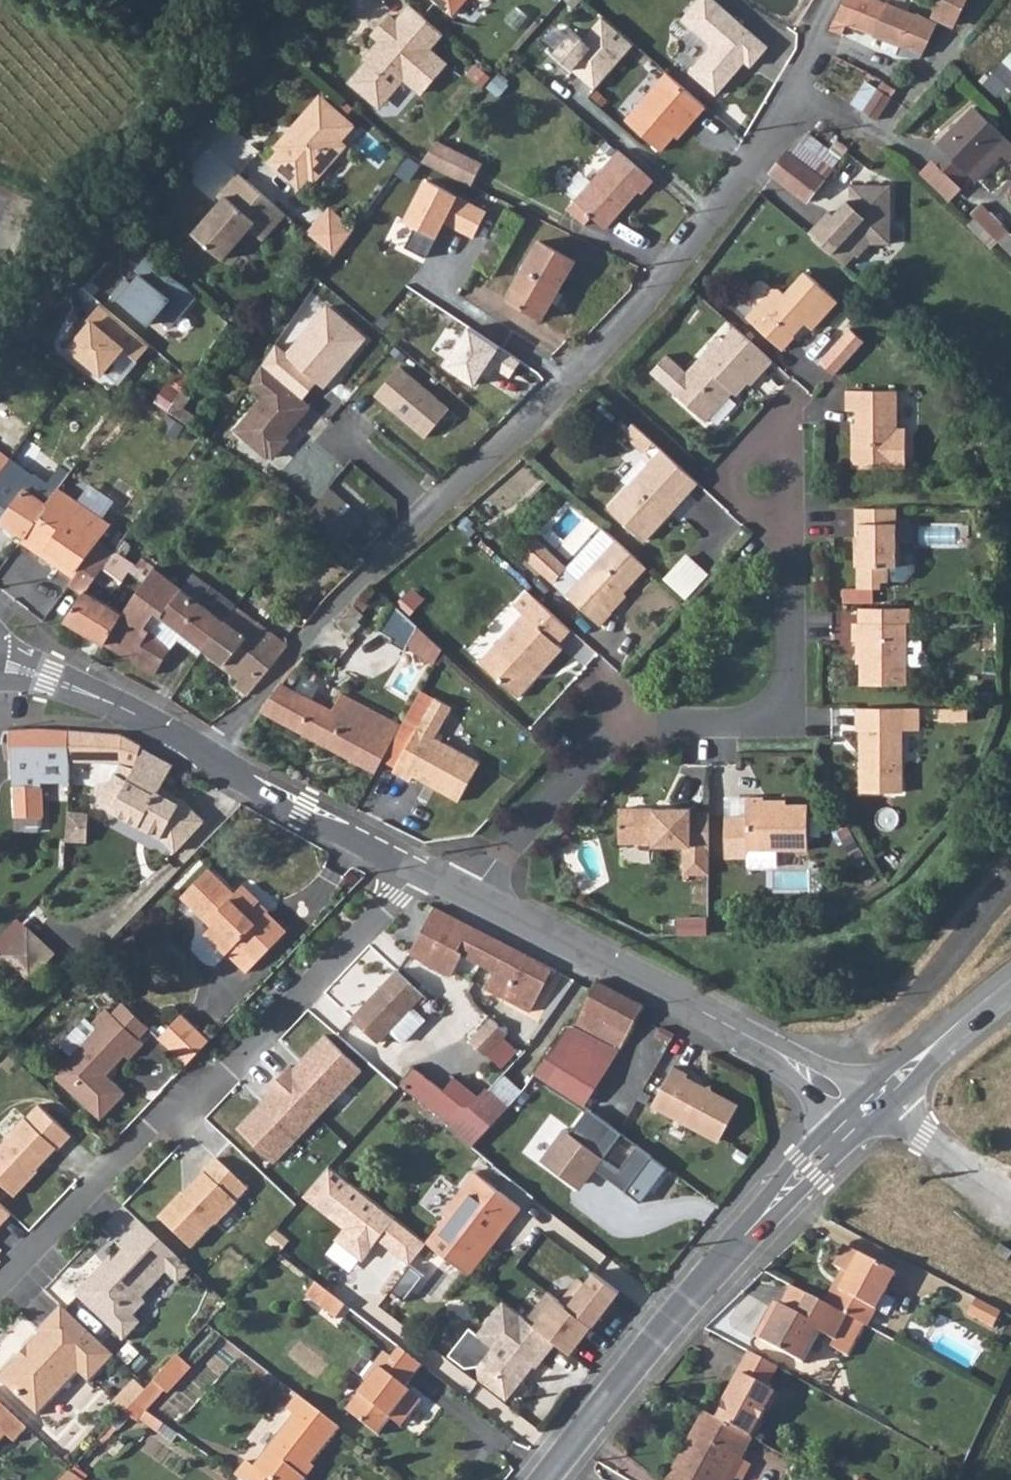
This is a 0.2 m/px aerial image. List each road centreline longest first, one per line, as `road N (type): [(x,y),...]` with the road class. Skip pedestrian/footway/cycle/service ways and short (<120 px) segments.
road 1 (residential): [(205,757),(370,571),(618,329),(683,255),(811,56),(828,0)]
road 2 (residential): [(420,870),(228,1075),(152,1124),(0,1286)]
road 3 (residential): [(471,896),(604,739),(658,723),(748,722),(781,708),(791,681),(788,532)]
road 4 (secondary): [(543,1479),(651,1341),(869,1107)]
road 5 (unclassified): [(0,345),(308,0)]
road 6 (residential): [(869,1107),(471,896)]
road 7 (residential): [(420,870),(205,757)]
road 8 (residential): [(205,757),(149,722),(0,657)]
road 9 (residential): [(788,532),(787,446),(776,435),(758,436),(740,450),(726,482),(760,518)]
road 10 (track): [(788,500),(1010,505)]
road 11 (secondary): [(869,1107),(1010,993)]

